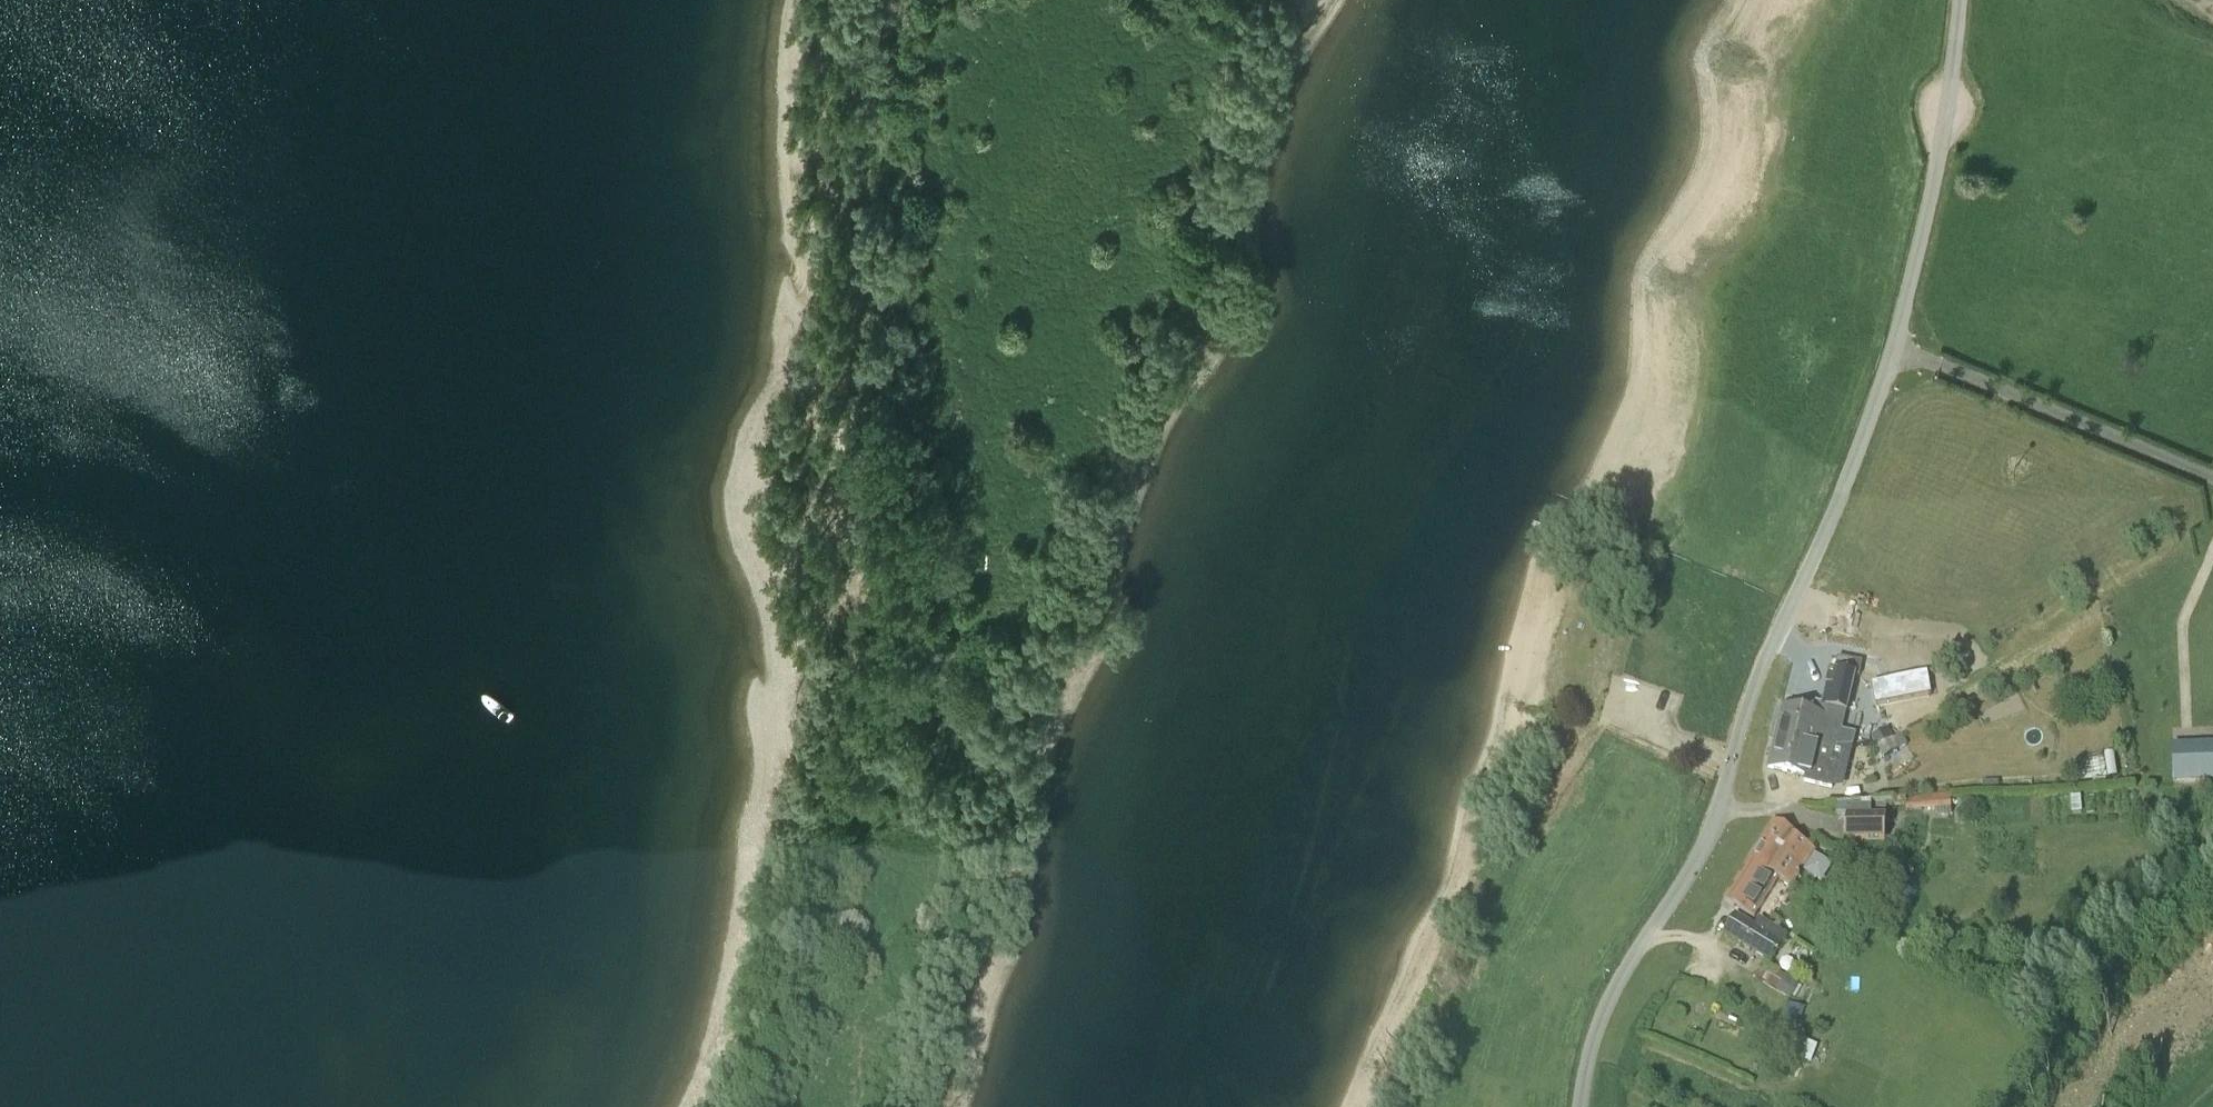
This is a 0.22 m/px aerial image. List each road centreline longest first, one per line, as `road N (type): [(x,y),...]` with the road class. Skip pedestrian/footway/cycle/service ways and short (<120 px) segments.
road 1 (unclassified): [(1581,1106),(1604,1009),(1713,828),(1762,666),(1830,521),(1894,348),(1933,184),(1960,0)]

